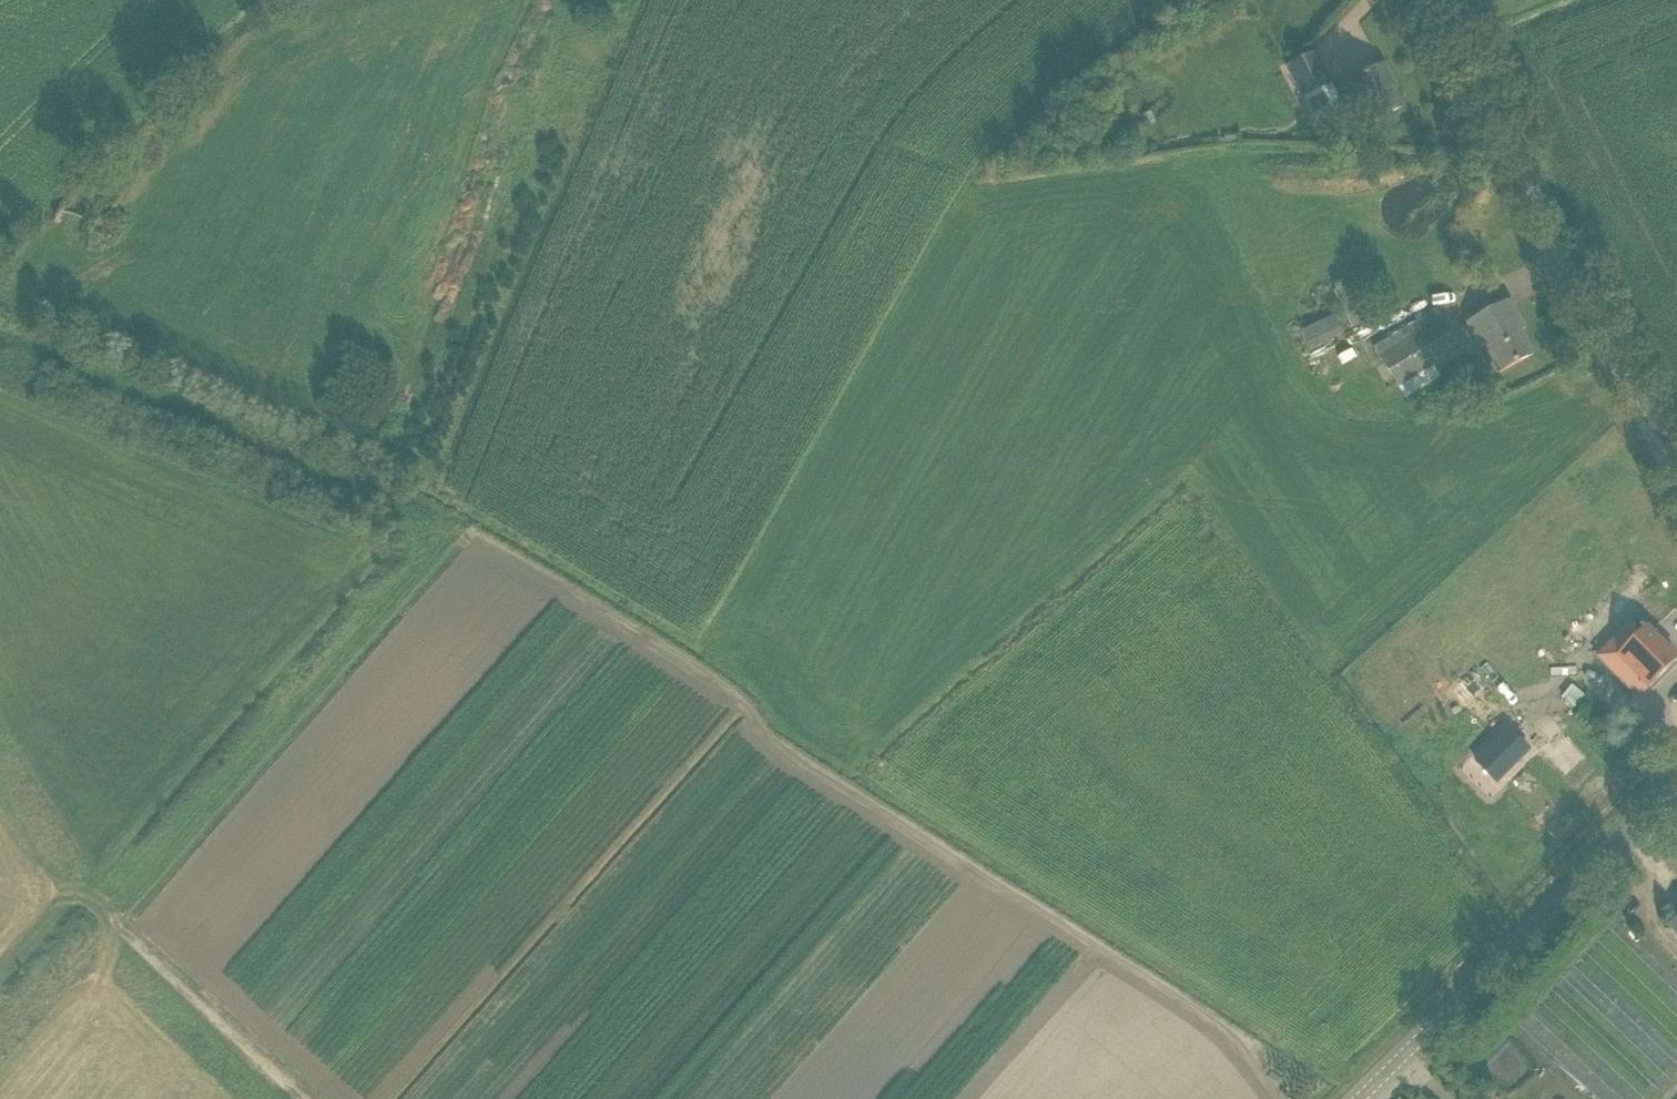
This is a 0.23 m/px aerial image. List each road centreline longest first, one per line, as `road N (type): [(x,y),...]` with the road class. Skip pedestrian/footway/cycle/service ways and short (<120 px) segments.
road 1 (unclassified): [(1676,489),(1433,0)]
road 2 (tertiary): [(1359,1098),(1676,781)]

